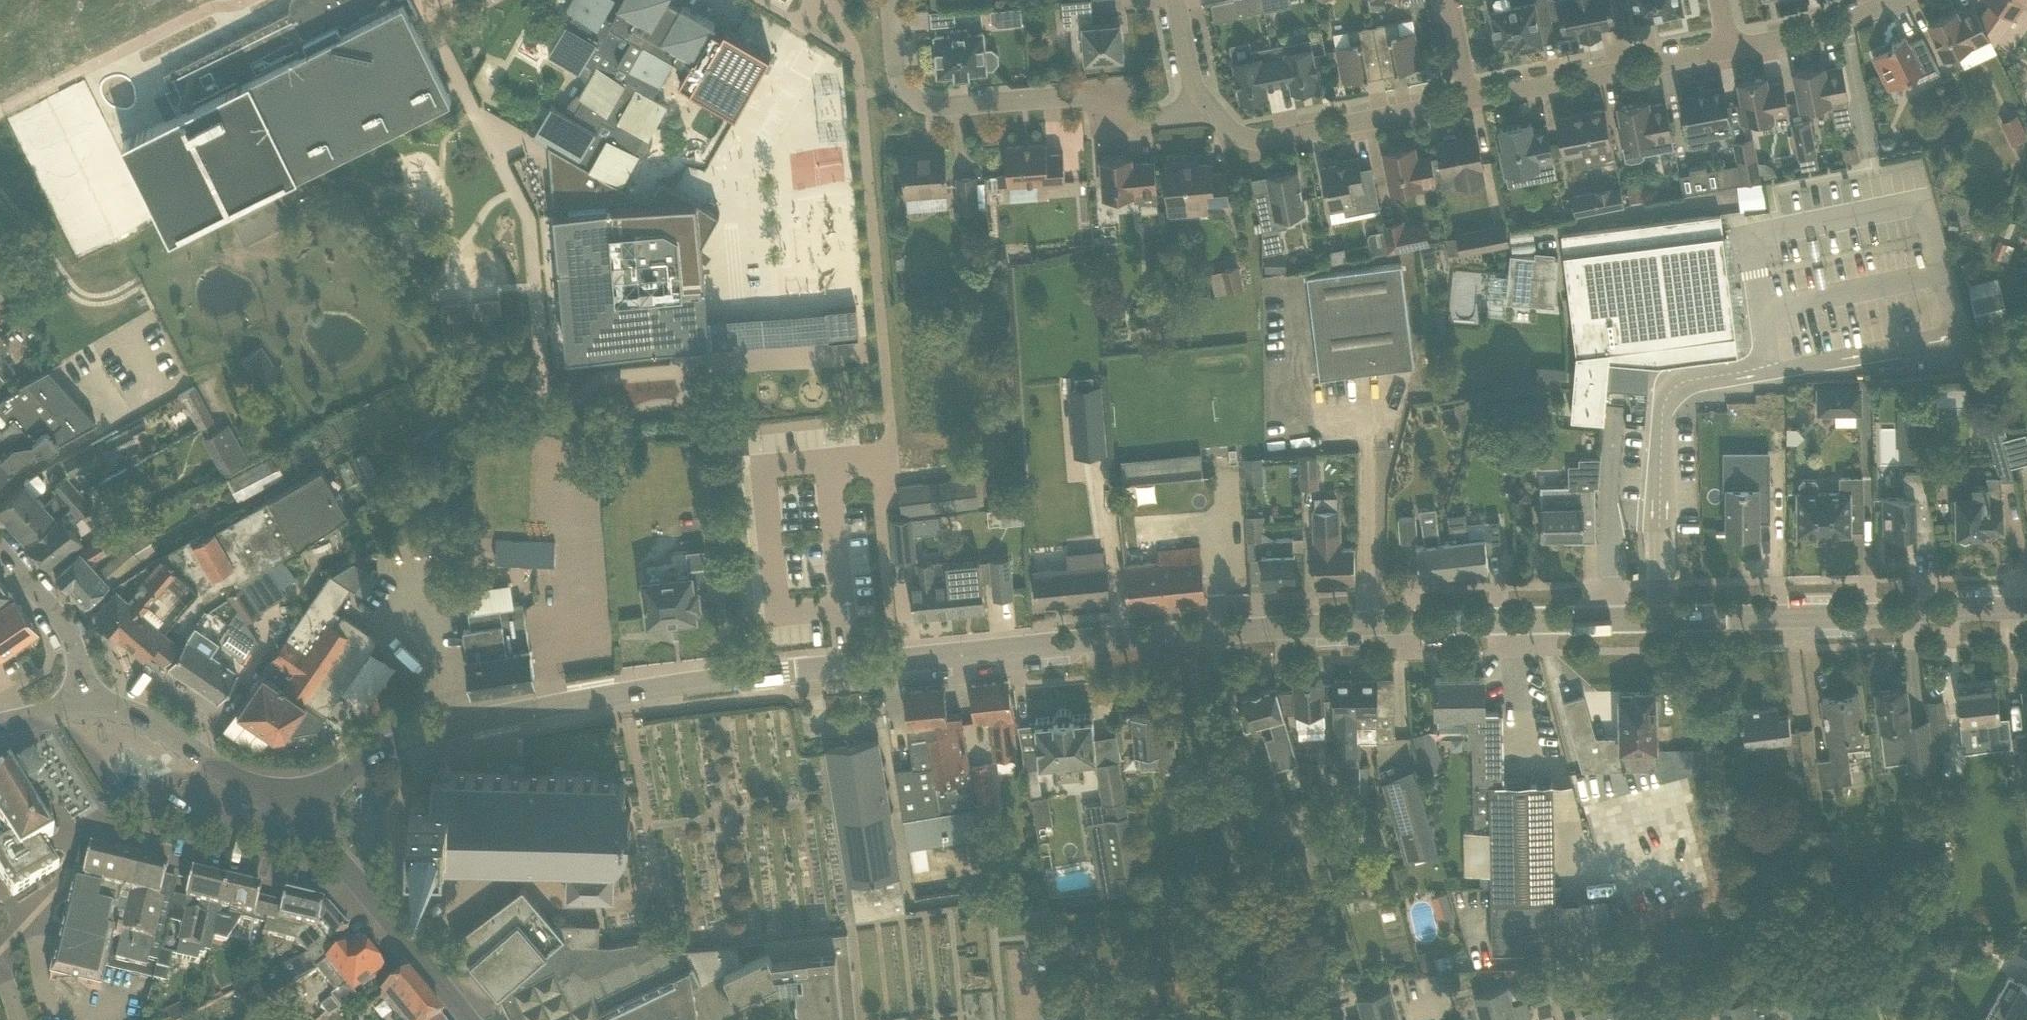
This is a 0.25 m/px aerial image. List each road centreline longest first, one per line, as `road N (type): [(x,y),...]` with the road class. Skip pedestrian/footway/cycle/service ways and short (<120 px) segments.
road 1 (secondary): [(309,798),(408,739),(584,699),(813,671),(1403,624),(2026,612)]
road 2 (track): [(1021,1019),(999,908),(966,895),(910,904),(886,731),(837,741),(813,671)]
road 3 (track): [(1210,1019),(1272,978),(1195,636)]
road 4 (residential): [(1202,103),(1137,118),(1083,96),(938,105),(901,82),(890,0)]
road 5 (residential): [(1202,103),(1234,132),(1265,138),(1468,101)]
road 6 (unclassified): [(469,1019),(330,847),(309,798)]
road 7 (residential): [(1468,101),(1729,50)]
road 8 (secondary): [(309,798),(245,780),(134,714),(86,707)]
road 9 (residential): [(1729,50),(1843,26),(1912,0)]
road 10 (tertiary): [(86,707),(75,646),(59,616),(0,552)]

